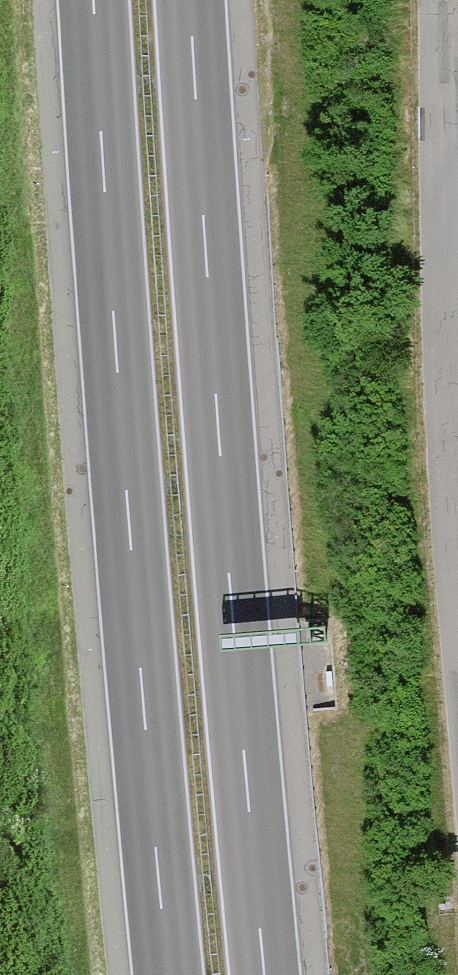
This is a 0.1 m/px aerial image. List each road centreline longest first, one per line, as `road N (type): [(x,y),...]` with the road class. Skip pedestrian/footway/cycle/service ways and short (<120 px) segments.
road 1 (motorway): [(263,974),(190,0)]
road 2 (motorway): [(95,0),(168,974)]
road 3 (residential): [(449,147),(451,303)]
road 4 (residential): [(436,0),(449,147)]

